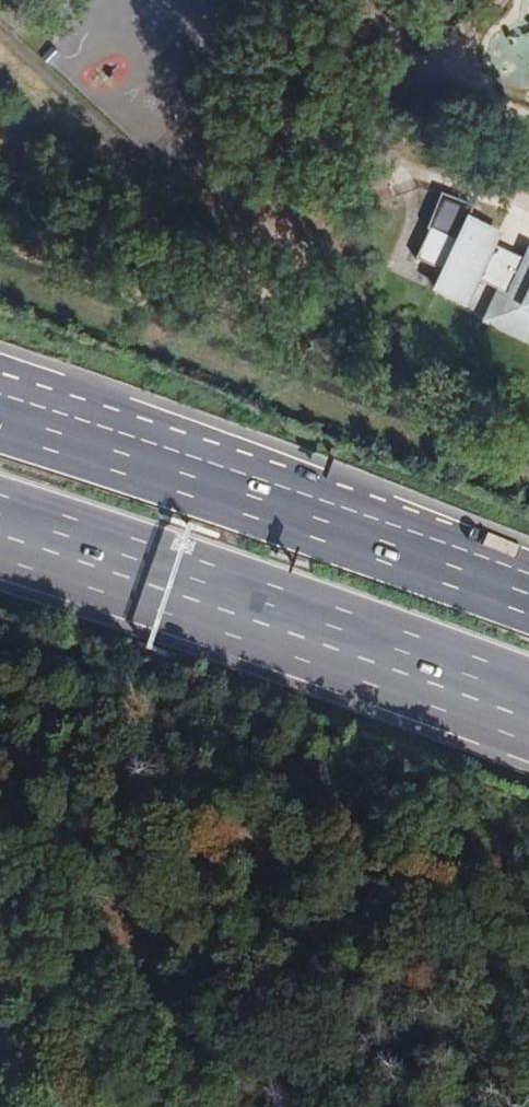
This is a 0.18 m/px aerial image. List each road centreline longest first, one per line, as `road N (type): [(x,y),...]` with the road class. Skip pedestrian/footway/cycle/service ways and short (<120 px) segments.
road 1 (motorway): [(528,592),(0,408)]
road 2 (motorway): [(0,522),(528,699)]

